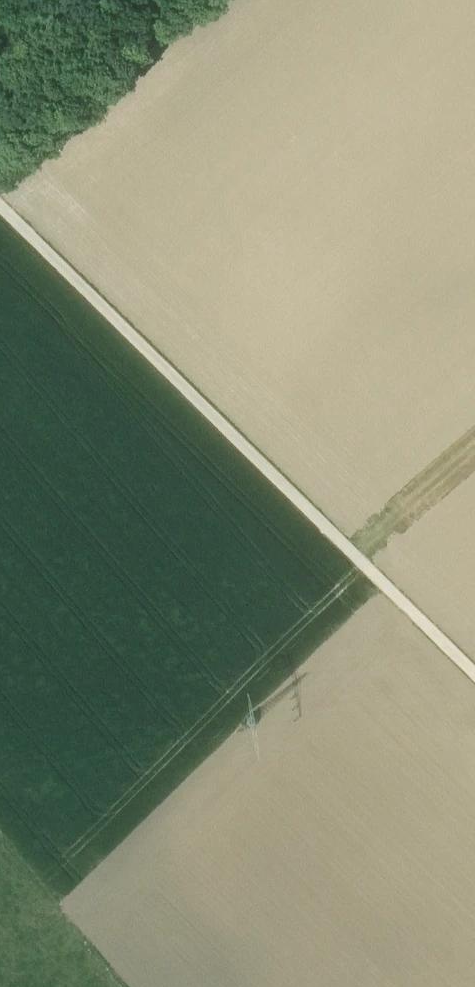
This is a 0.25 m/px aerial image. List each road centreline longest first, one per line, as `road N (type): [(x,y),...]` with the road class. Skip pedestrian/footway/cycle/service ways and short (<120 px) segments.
road 1 (track): [(0,205),(474,676)]

